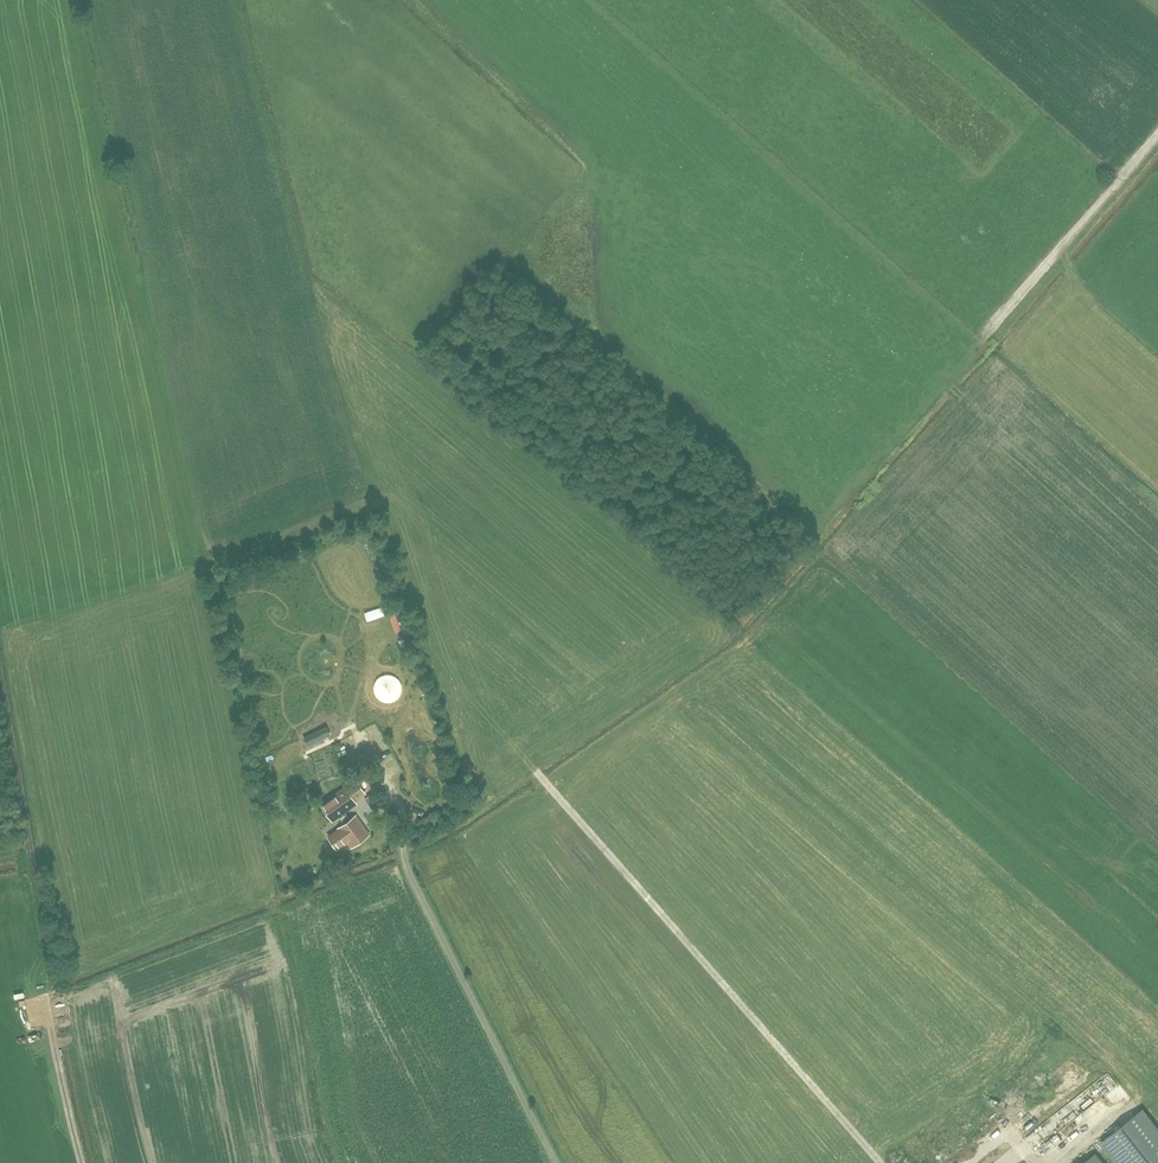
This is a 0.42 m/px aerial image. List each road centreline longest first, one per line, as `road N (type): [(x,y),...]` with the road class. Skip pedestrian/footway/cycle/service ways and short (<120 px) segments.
road 1 (track): [(404,828),(399,848),(558,1162)]

